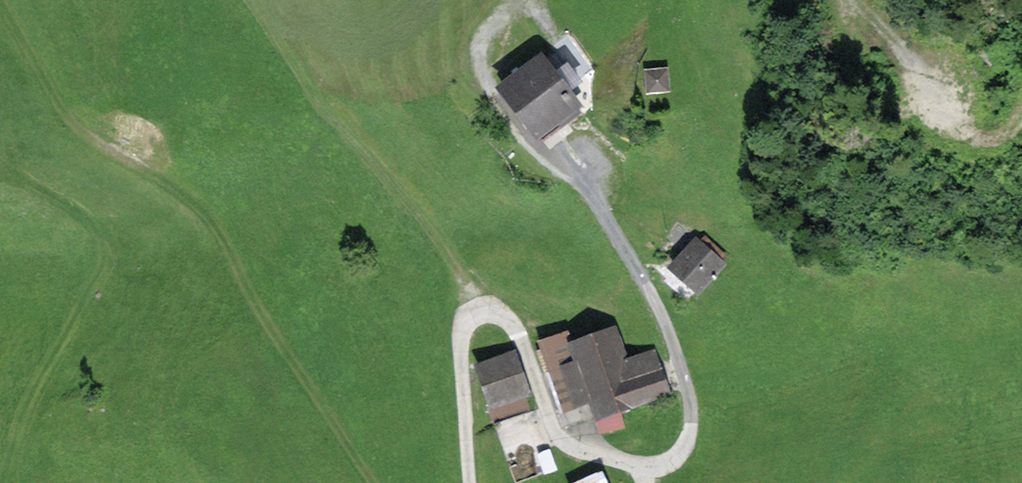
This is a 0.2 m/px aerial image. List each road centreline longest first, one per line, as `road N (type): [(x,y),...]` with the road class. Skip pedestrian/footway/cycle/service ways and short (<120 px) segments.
road 1 (track): [(0,10),(58,114),(92,145),(218,223),(333,419),(382,482)]
road 2 (track): [(640,467),(668,463),(682,450),(692,427),(689,394),(666,324),(593,196),(535,146),(487,74),(492,40),(522,0)]
road 3 (unclassified): [(470,482),(461,340),(465,320),(484,310),(501,315),(518,334),(558,437),(640,467)]
road 4 (track): [(857,0),(972,133),(1002,139),(1021,121)]

